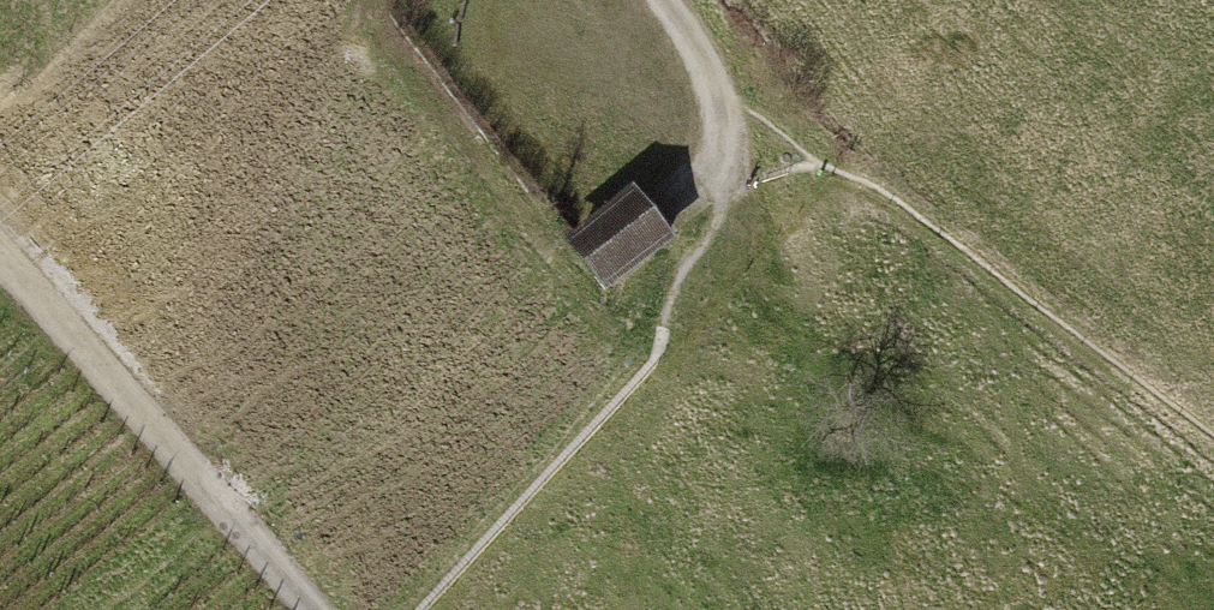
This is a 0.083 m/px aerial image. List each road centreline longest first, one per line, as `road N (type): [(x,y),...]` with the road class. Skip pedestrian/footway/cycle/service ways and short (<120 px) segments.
road 1 (motorway): [(271,609),(511,425),(1126,0)]
road 2 (track): [(314,609),(0,253)]
road 3 (motorway): [(0,288),(361,0)]
road 4 (track): [(664,328),(720,229),(733,182),(721,110)]
road 5 (track): [(721,110),(664,0)]

